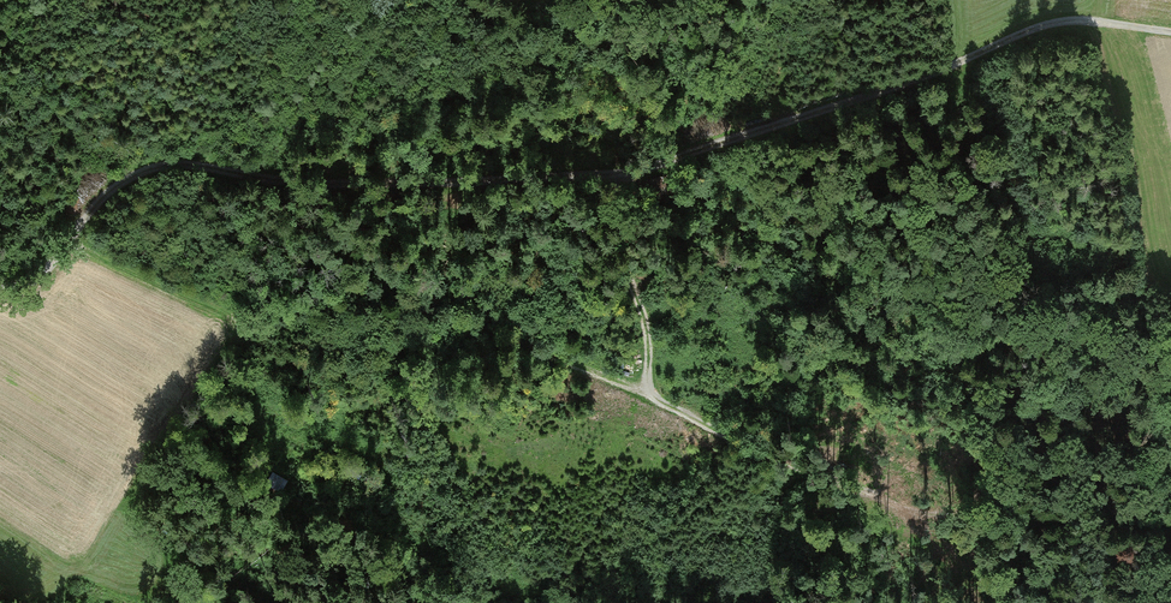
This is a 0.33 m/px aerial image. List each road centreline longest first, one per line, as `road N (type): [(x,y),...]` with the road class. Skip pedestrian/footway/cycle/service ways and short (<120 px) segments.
road 1 (track): [(68,242),(106,194),(164,165),(407,186),(594,173),(675,159),(939,71),(1063,20),(1170,32)]
road 2 (track): [(68,242),(243,322),(273,326),(322,299),(361,291),(415,303),(648,393),(747,449),(953,524)]

